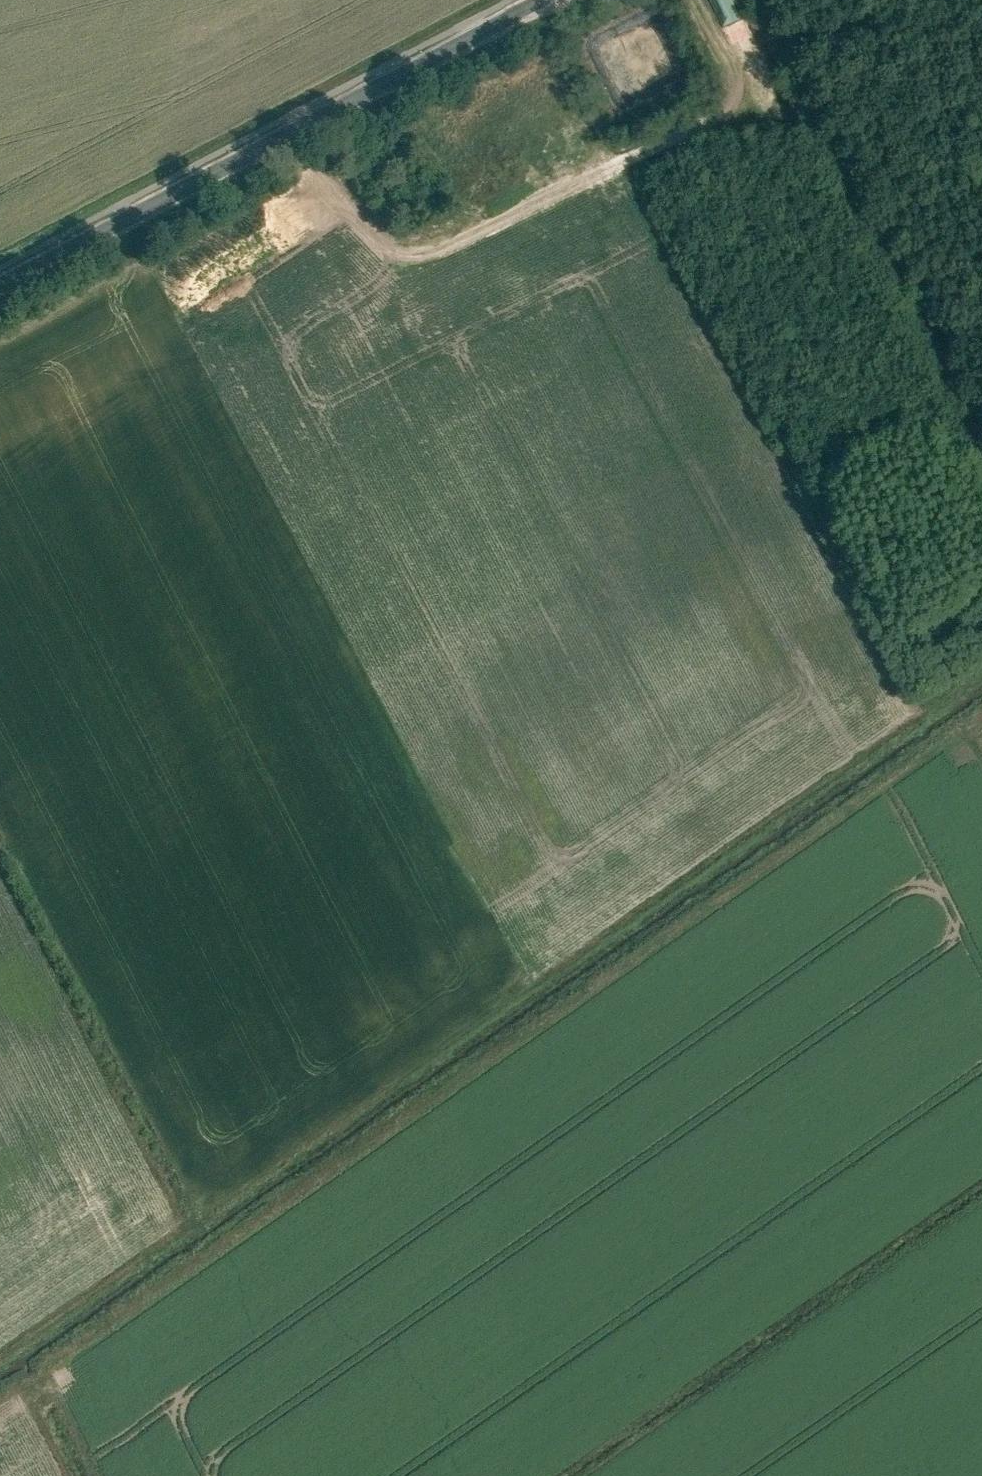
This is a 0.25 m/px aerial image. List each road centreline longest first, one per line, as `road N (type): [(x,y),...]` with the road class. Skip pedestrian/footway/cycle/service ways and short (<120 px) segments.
road 1 (tertiary): [(0,283),(539,0)]

